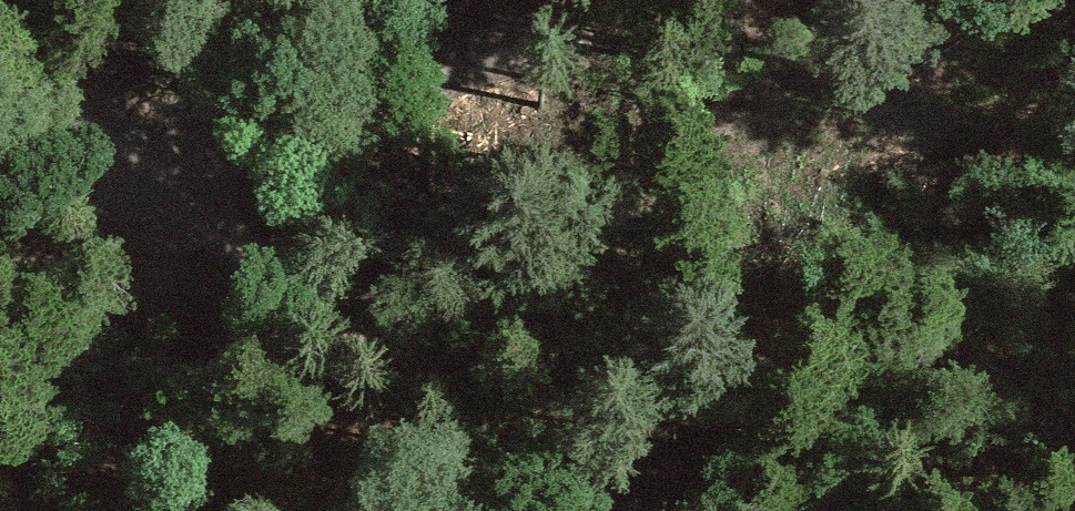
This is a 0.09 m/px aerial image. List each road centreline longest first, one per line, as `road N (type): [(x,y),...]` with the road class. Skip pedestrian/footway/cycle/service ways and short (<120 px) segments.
road 1 (track): [(953,0),(587,52),(190,194),(0,220)]
road 2 (track): [(0,30),(190,194),(299,256),(577,475),(606,510)]

